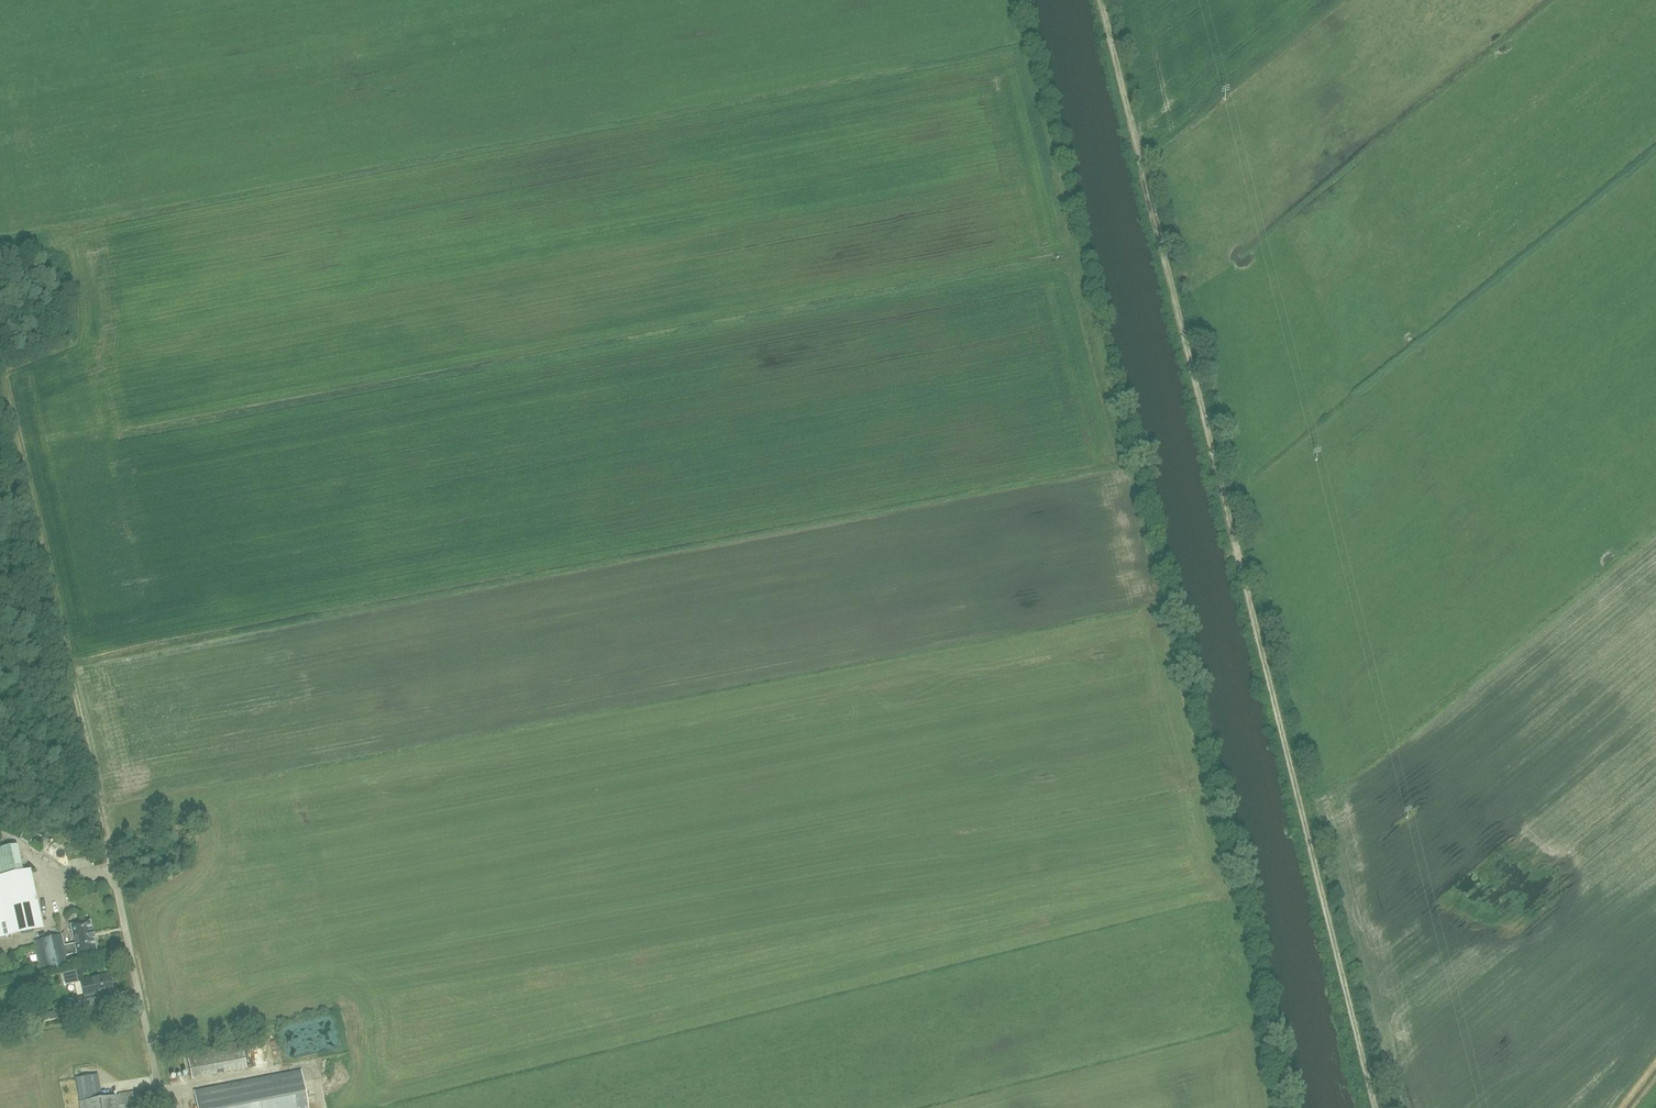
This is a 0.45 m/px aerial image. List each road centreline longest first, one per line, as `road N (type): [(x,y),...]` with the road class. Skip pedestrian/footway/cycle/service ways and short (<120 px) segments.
road 1 (track): [(1100,0),(1377,1107)]
road 2 (track): [(109,853),(0,353)]
road 3 (unclassified): [(163,1107),(109,853)]

